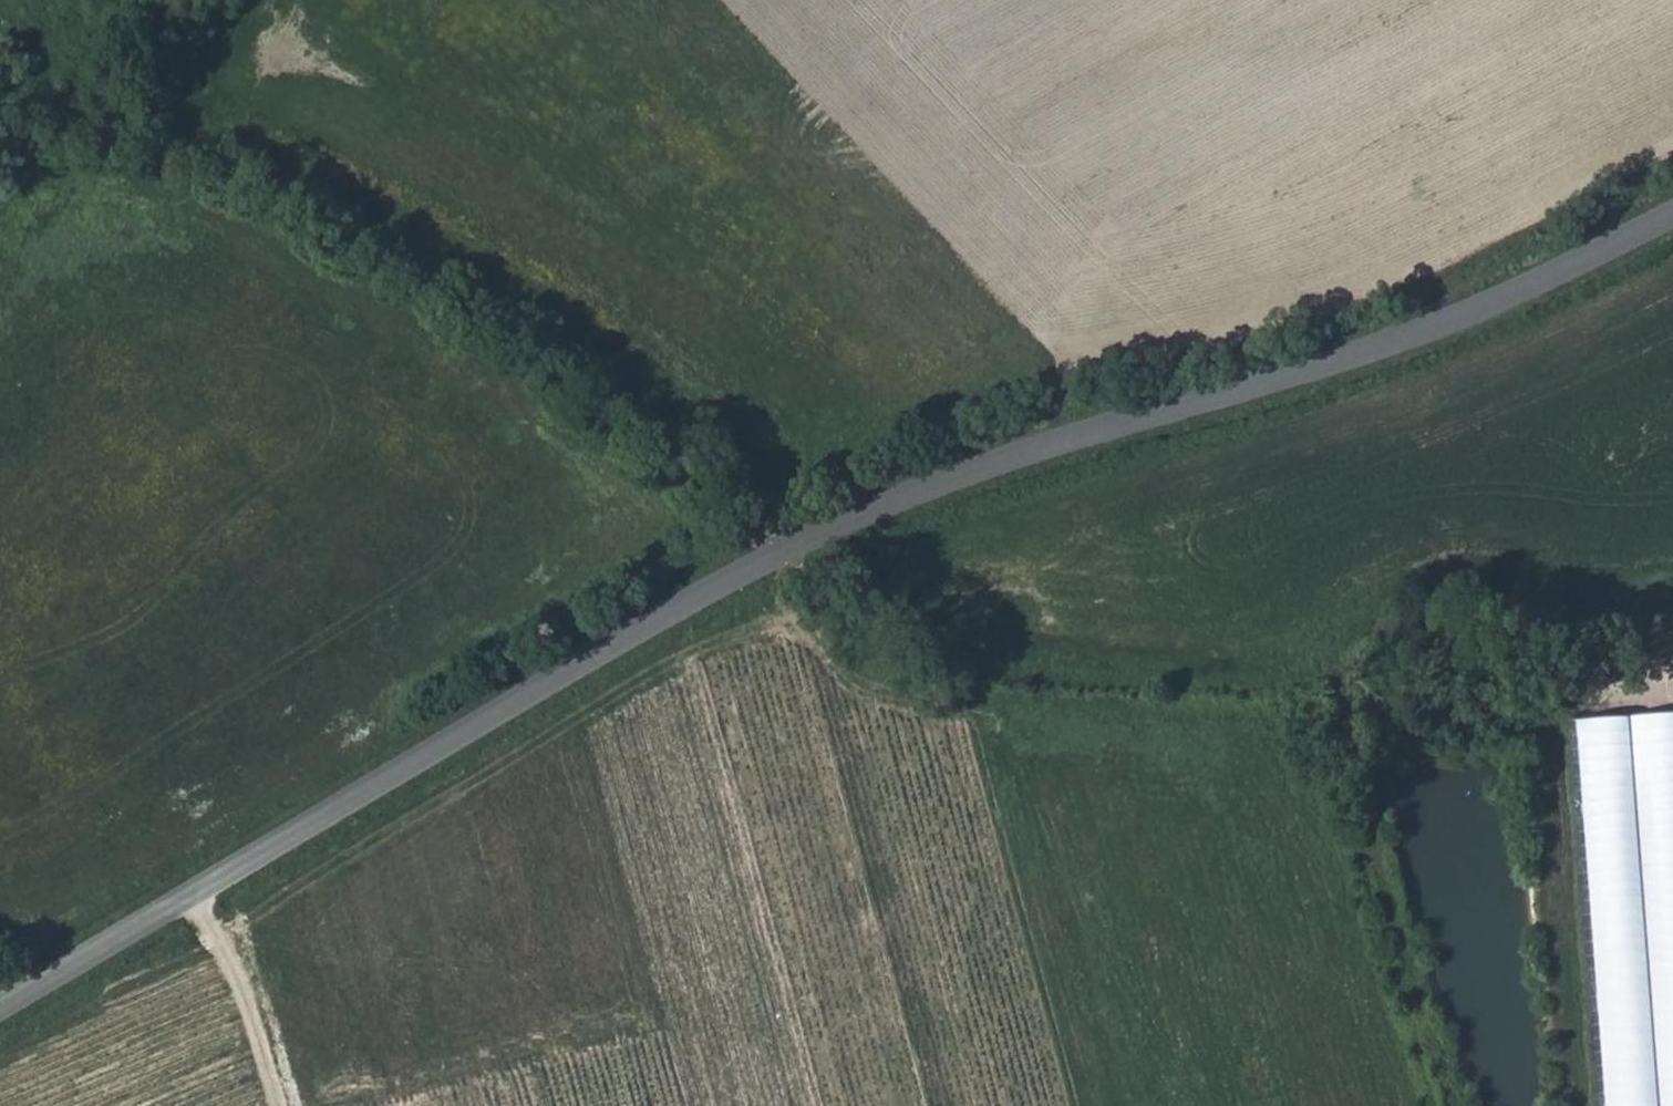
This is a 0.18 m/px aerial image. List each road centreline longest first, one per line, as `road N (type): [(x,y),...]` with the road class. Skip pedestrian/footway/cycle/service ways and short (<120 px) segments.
road 1 (tertiary): [(0,1007),(724,581),(1015,453),(1356,355),(1466,313),(1672,213)]

